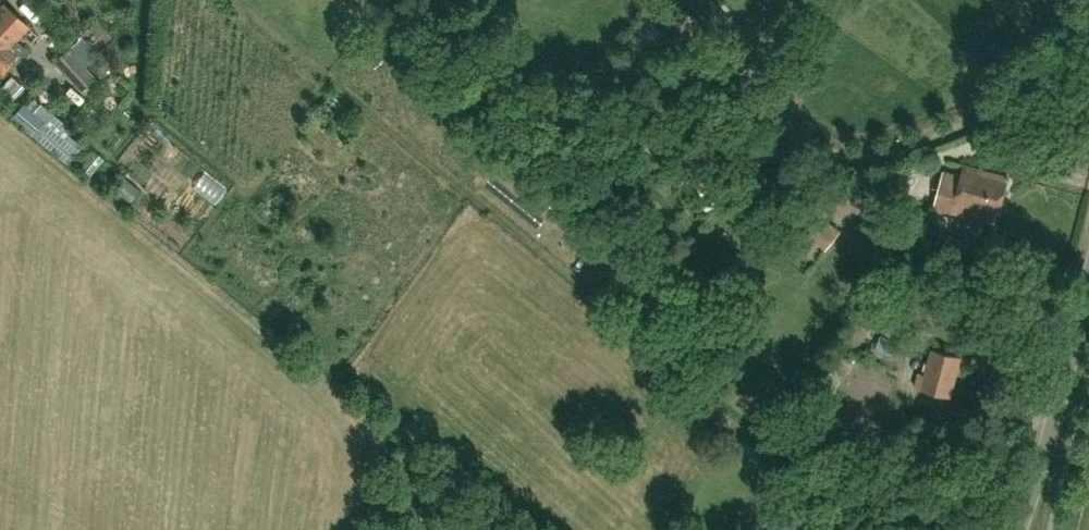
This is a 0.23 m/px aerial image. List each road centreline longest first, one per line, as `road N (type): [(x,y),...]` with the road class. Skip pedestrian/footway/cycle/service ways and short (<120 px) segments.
road 1 (unclassified): [(1023,529),(1088,299)]

